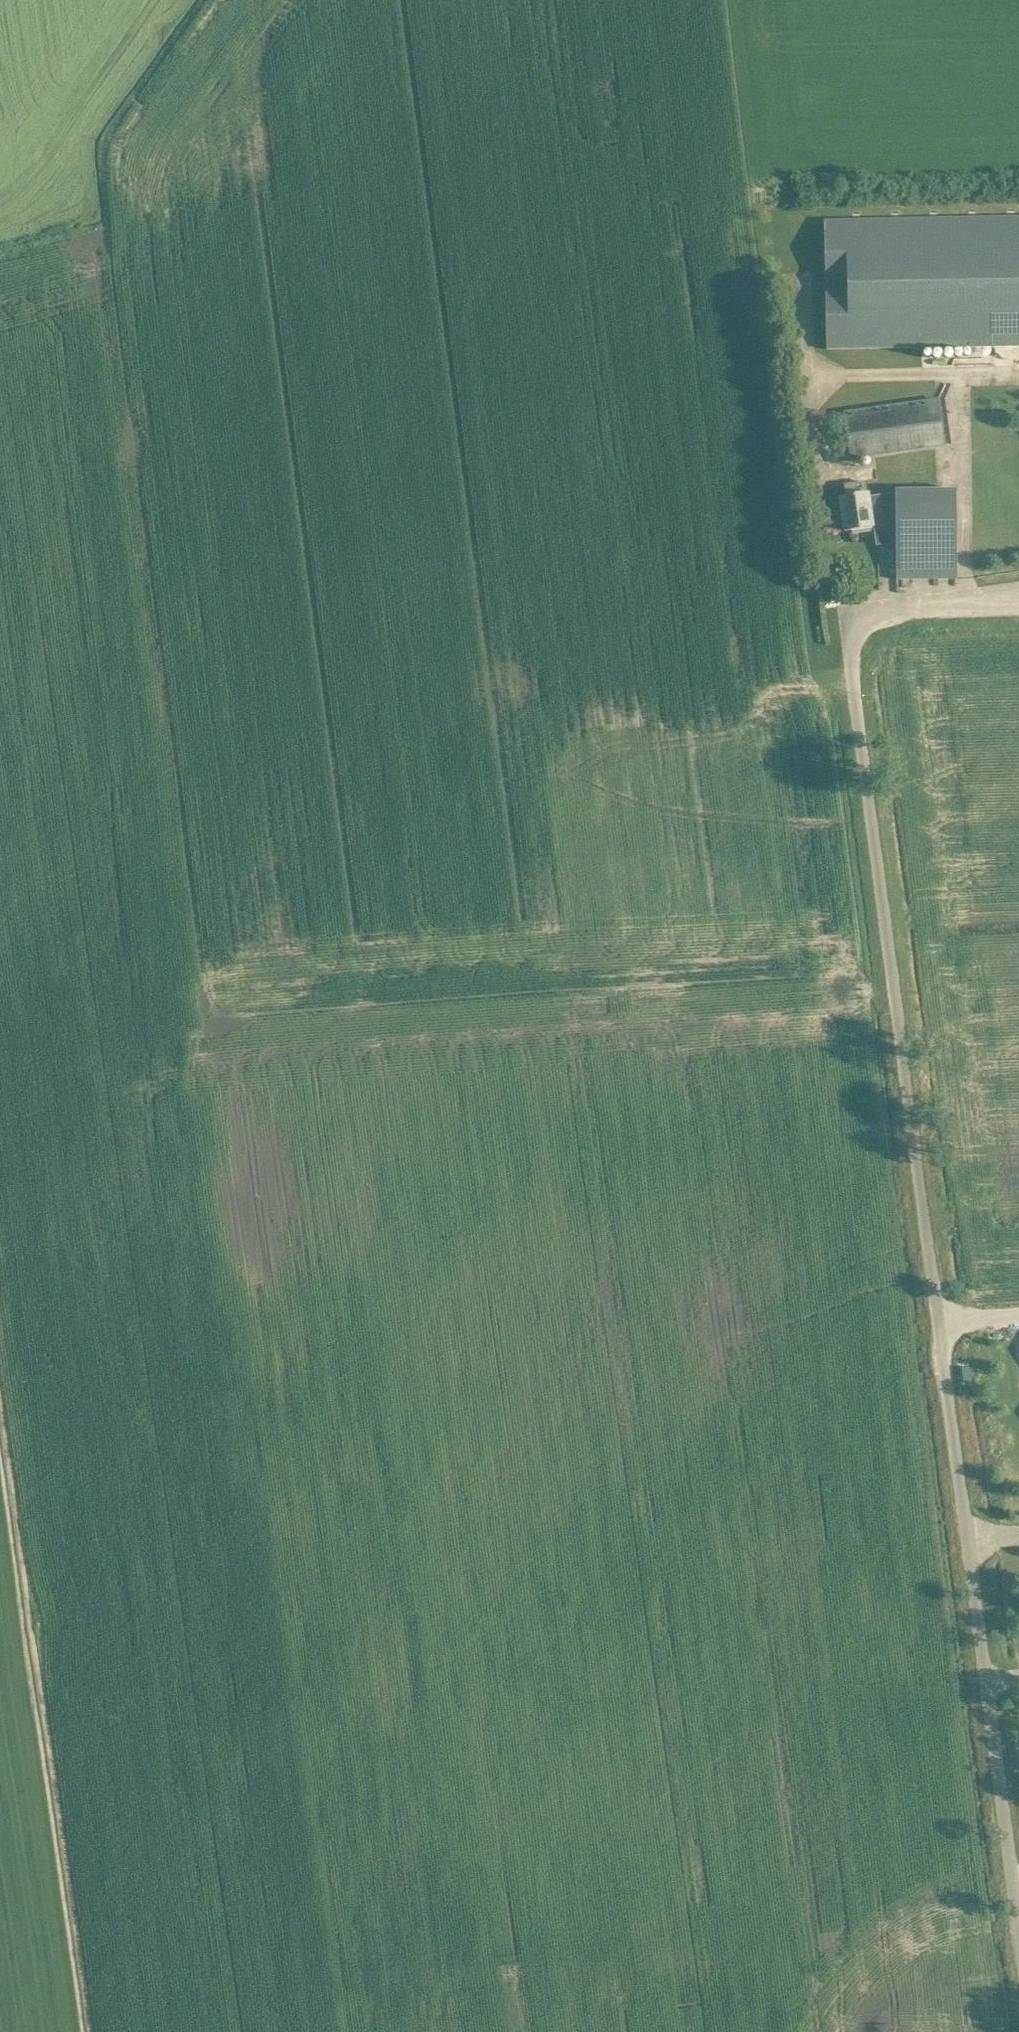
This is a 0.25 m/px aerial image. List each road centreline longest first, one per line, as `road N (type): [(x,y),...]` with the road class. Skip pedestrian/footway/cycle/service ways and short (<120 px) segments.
road 1 (unclassified): [(1018,1953),(836,644)]

